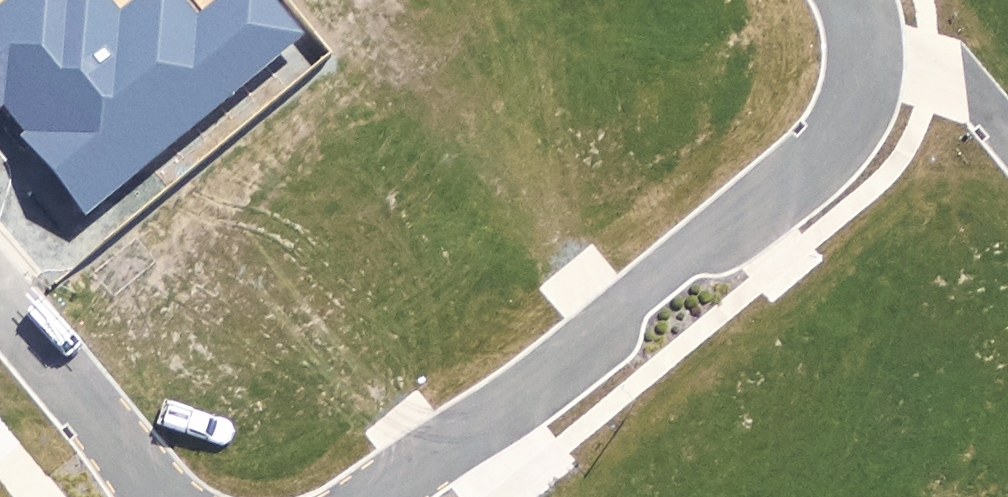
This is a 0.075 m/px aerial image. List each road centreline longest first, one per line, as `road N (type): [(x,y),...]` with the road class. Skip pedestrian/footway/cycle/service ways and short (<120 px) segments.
road 1 (residential): [(380,496),(541,383),(651,280),(816,158),(859,97),(867,65)]
road 2 (residential): [(0,308),(162,496)]
road 3 (residential): [(867,65),(964,85),(1007,136)]

